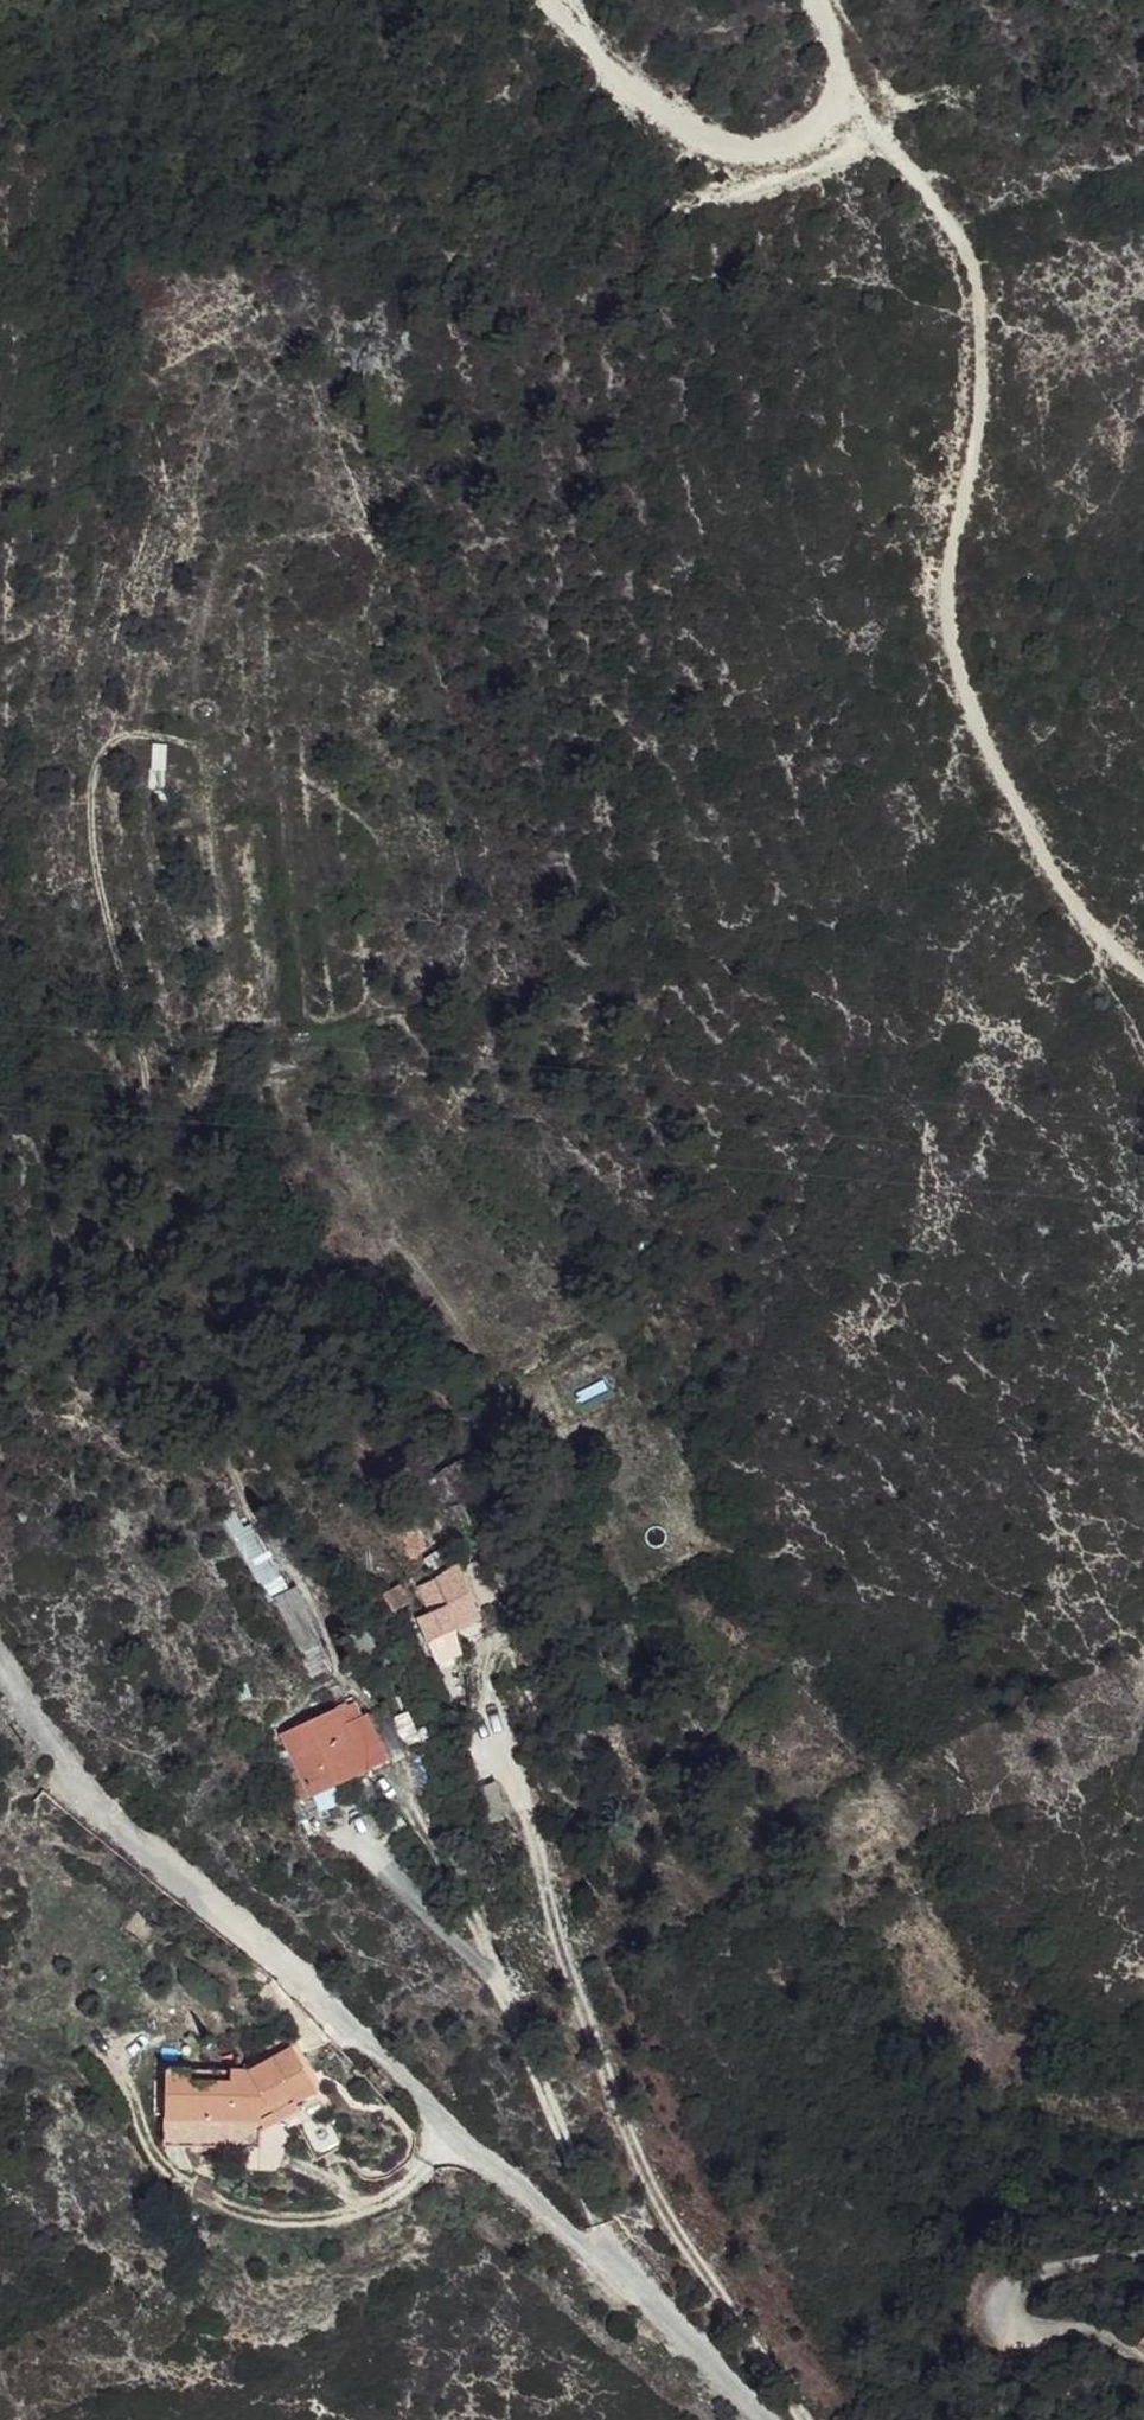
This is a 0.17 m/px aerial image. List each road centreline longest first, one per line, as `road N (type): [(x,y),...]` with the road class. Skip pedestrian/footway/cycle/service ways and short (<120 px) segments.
road 1 (residential): [(0,1688),(108,1817),(269,1954),(764,2419)]
road 2 (track): [(1143,988),(1056,907),(938,654),(935,607),(981,422),(974,263),(923,178),(846,116)]
road 3 (track): [(555,0),(565,22),(689,132),(744,156),(816,144),(846,116),(819,0)]

